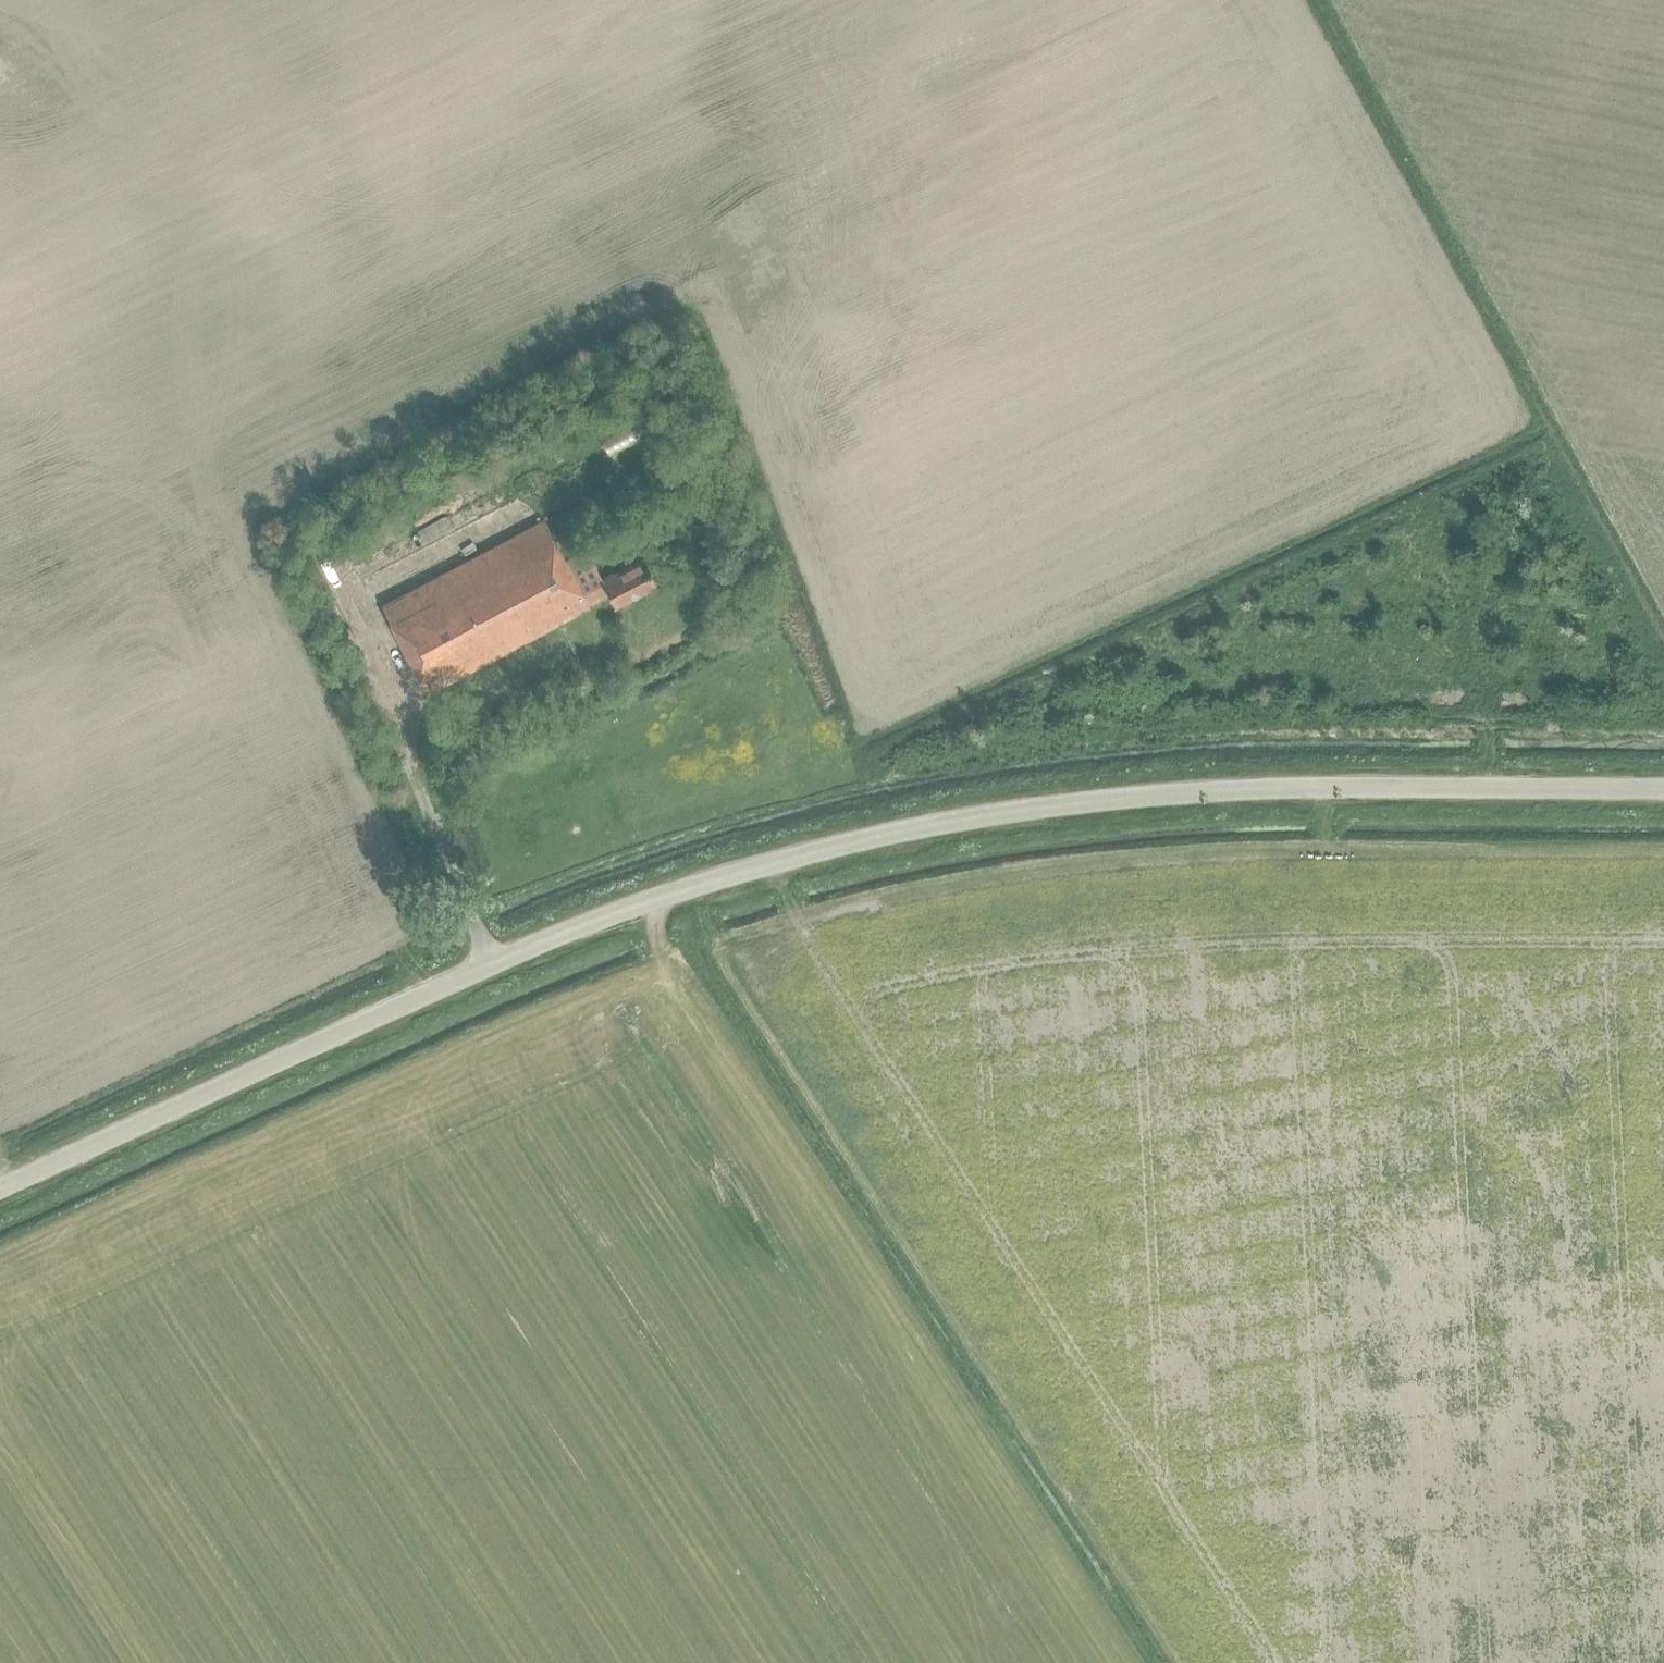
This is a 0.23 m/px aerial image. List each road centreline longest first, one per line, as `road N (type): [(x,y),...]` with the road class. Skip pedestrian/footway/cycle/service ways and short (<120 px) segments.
road 1 (tertiary): [(0,1193),(644,896),(884,828),(1083,794),(1388,773),(1663,775)]

